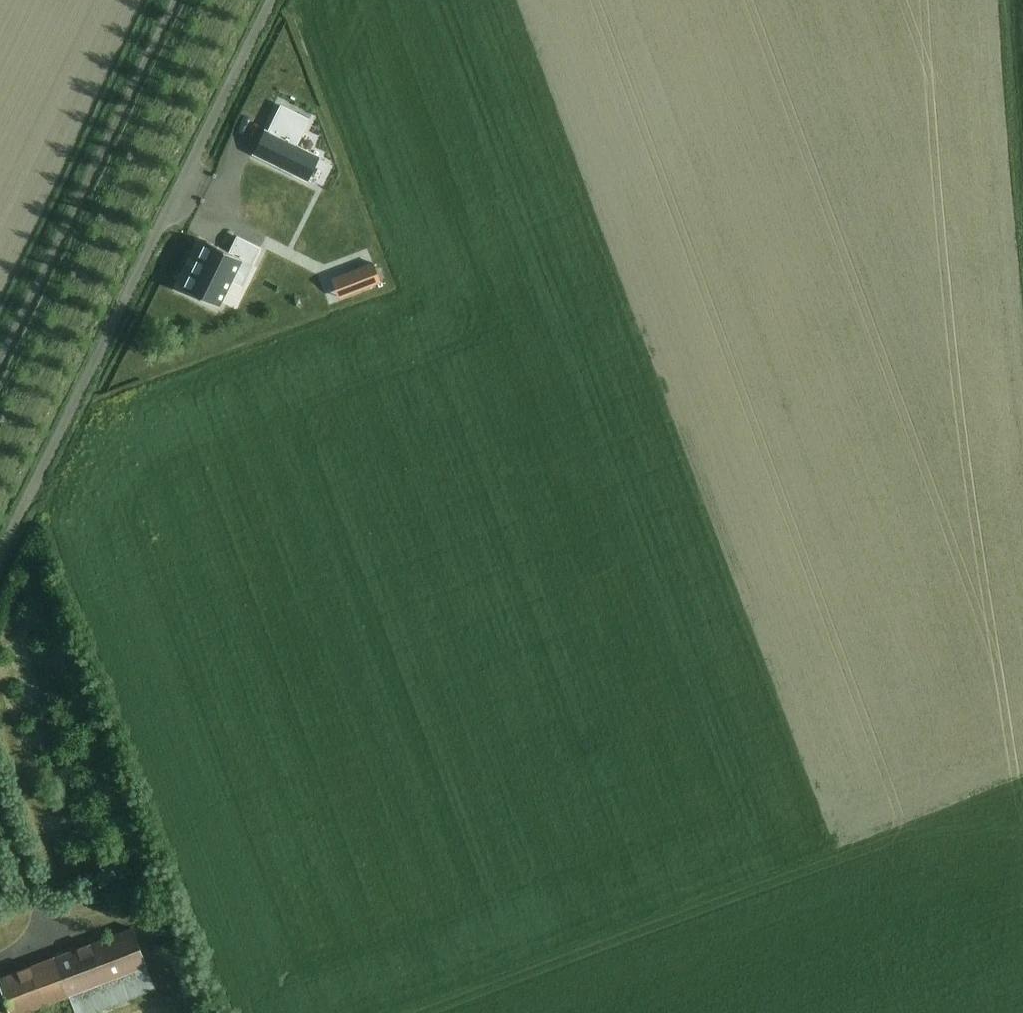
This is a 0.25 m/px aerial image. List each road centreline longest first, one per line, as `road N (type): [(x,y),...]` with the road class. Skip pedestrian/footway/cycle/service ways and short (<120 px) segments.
road 1 (unclassified): [(0,552),(272,0)]
road 2 (unclassified): [(0,365),(177,0)]

